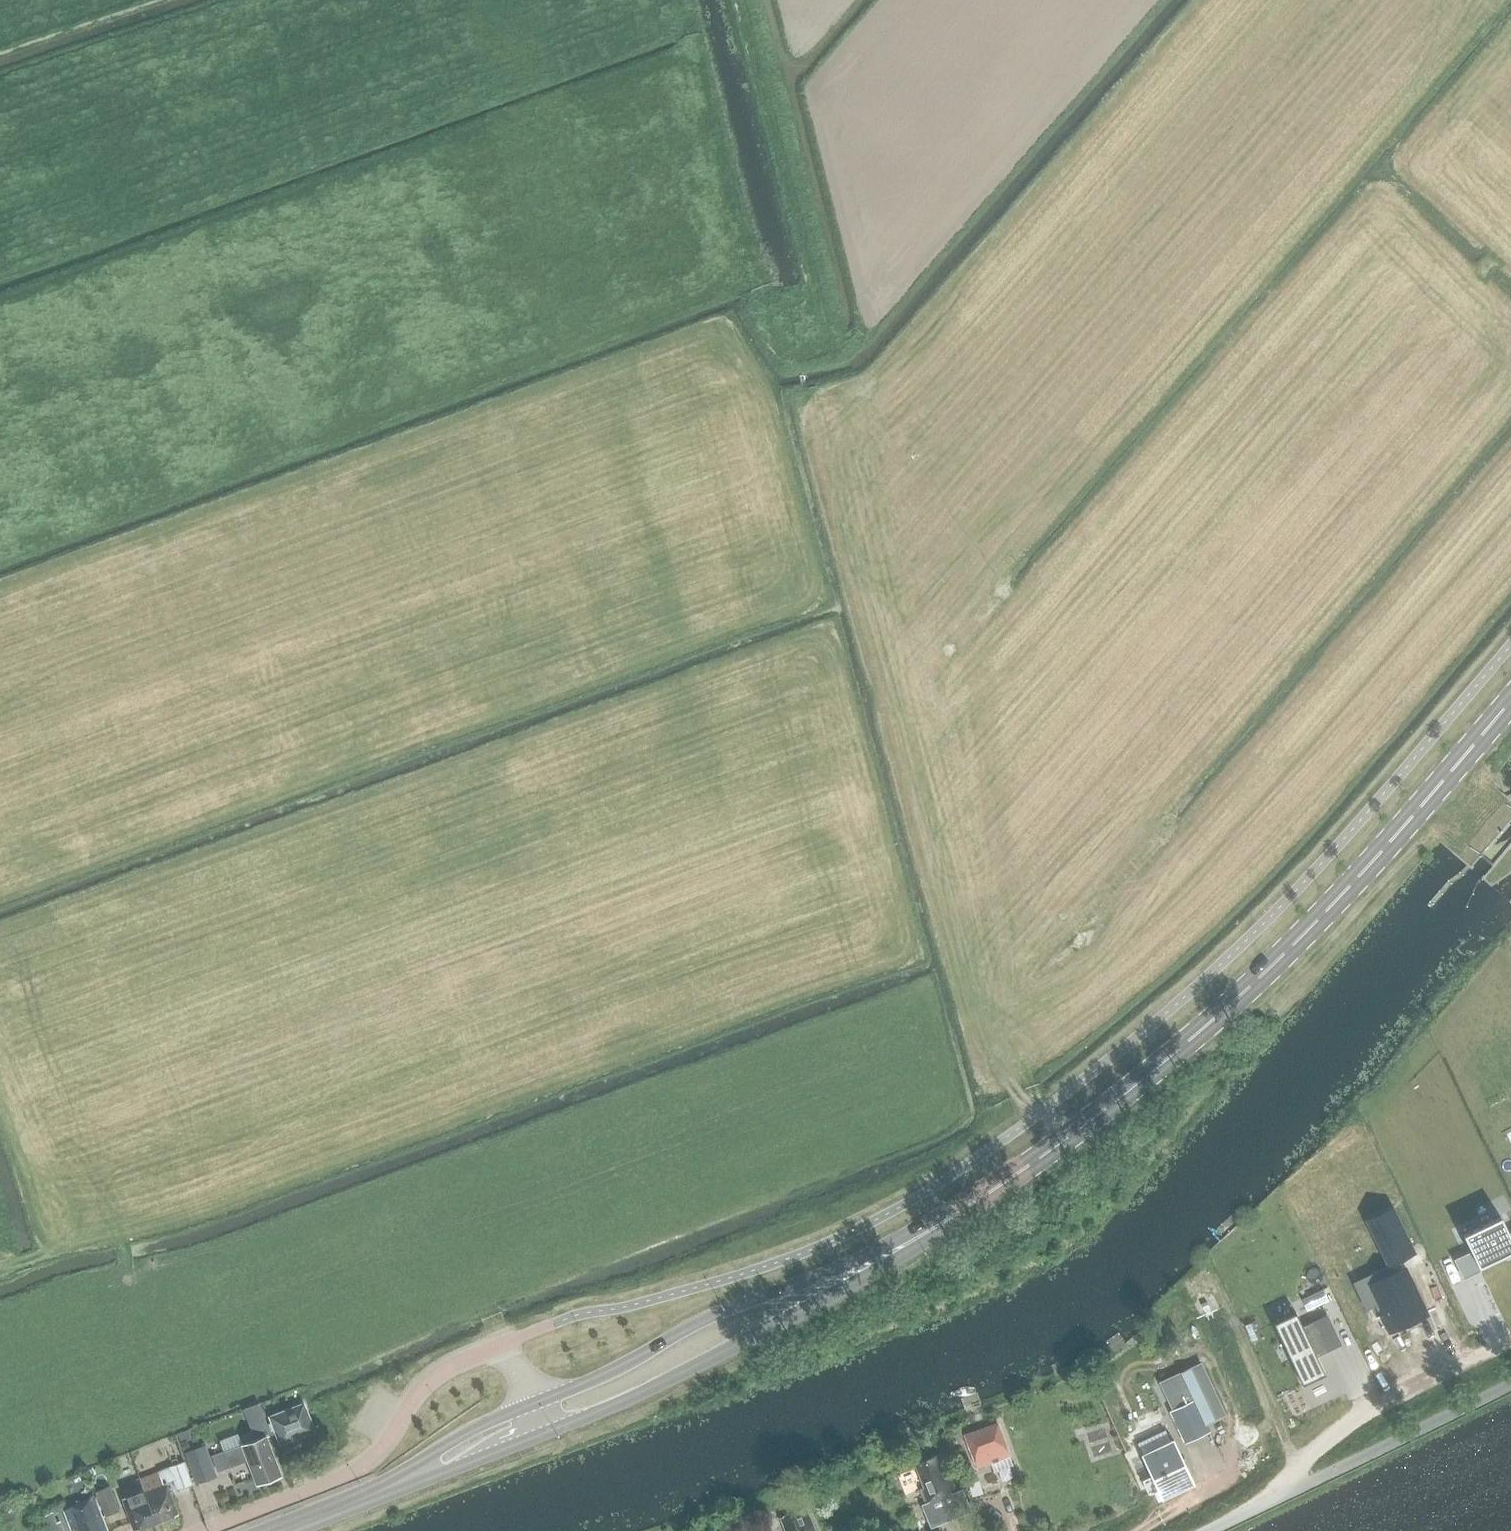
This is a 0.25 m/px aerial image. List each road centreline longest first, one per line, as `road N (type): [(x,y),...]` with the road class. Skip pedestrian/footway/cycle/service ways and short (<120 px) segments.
road 1 (primary): [(894,1250),(1151,1076),(1293,948),(1510,701)]
road 2 (primary): [(545,1433),(771,1327),(894,1250)]
road 3 (primary): [(894,1250),(683,1328),(627,1363),(533,1403)]
road 4 (residential): [(200,1530),(366,1462),(429,1379),(505,1343)]
road 5 (residential): [(1197,1530),(1510,1380)]
road 6 (primary): [(533,1403),(483,1421),(381,1482),(254,1530)]
road 7 (primary): [(294,1530),(545,1433)]
road 8 (track): [(1296,1466),(1205,1260)]

